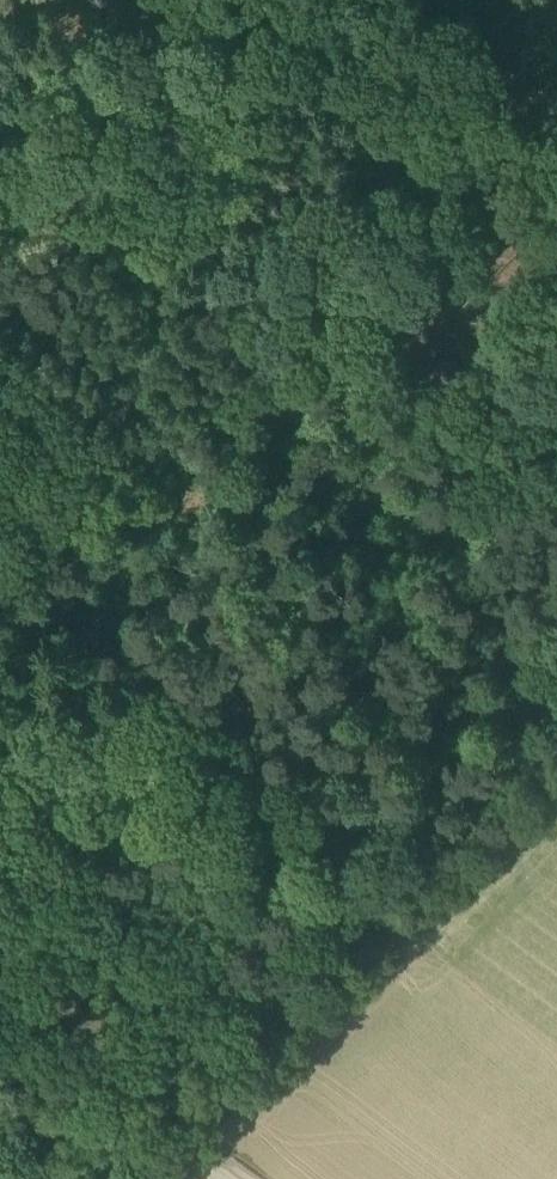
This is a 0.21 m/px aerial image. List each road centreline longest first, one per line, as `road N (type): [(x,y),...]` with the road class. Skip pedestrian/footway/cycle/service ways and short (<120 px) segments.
road 1 (track): [(175,1178),(556,797)]

